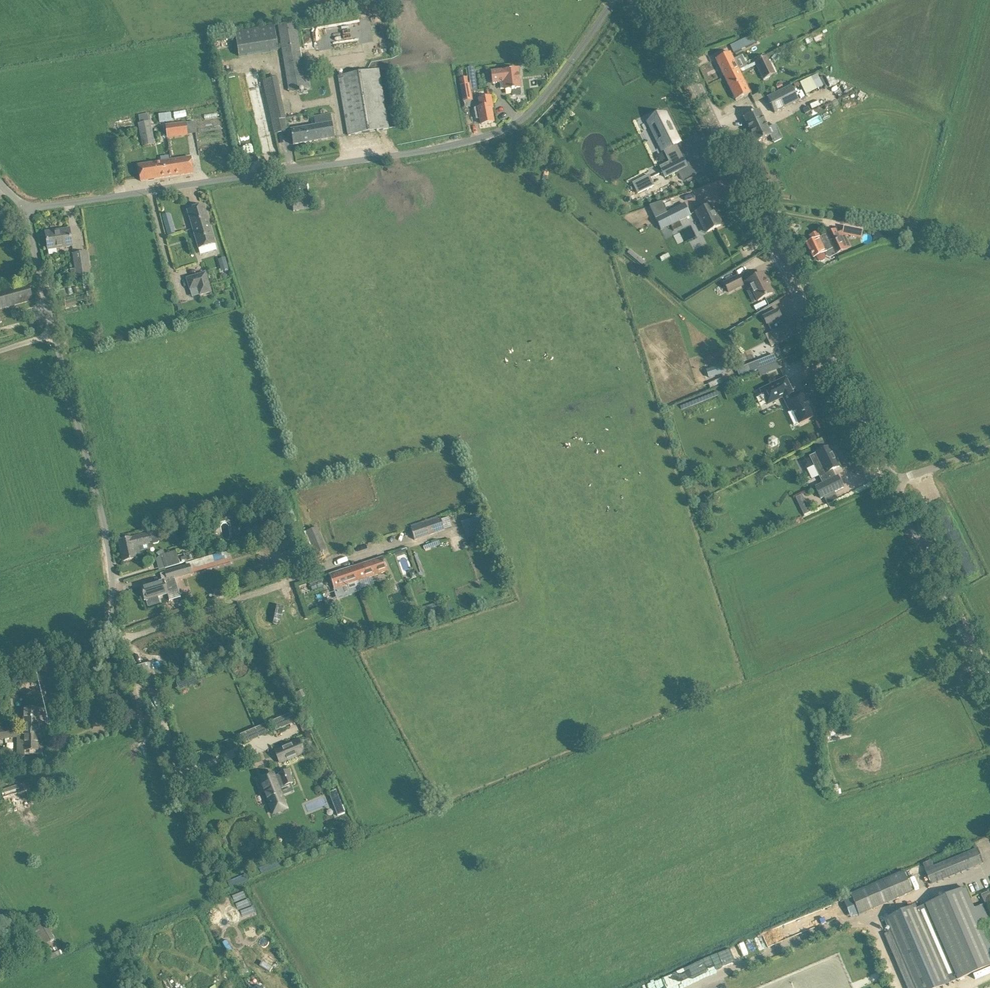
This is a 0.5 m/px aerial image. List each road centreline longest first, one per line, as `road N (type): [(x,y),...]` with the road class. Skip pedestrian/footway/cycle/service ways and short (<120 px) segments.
road 1 (unclassified): [(26,208),(491,134),(531,111),(613,0)]
road 2 (tertiary): [(892,482),(653,0)]
road 3 (unclassified): [(137,701),(114,622),(104,524),(54,333)]
road 4 (tertiary): [(989,681),(892,482)]
road 5 (unclassified): [(54,333),(26,208)]

